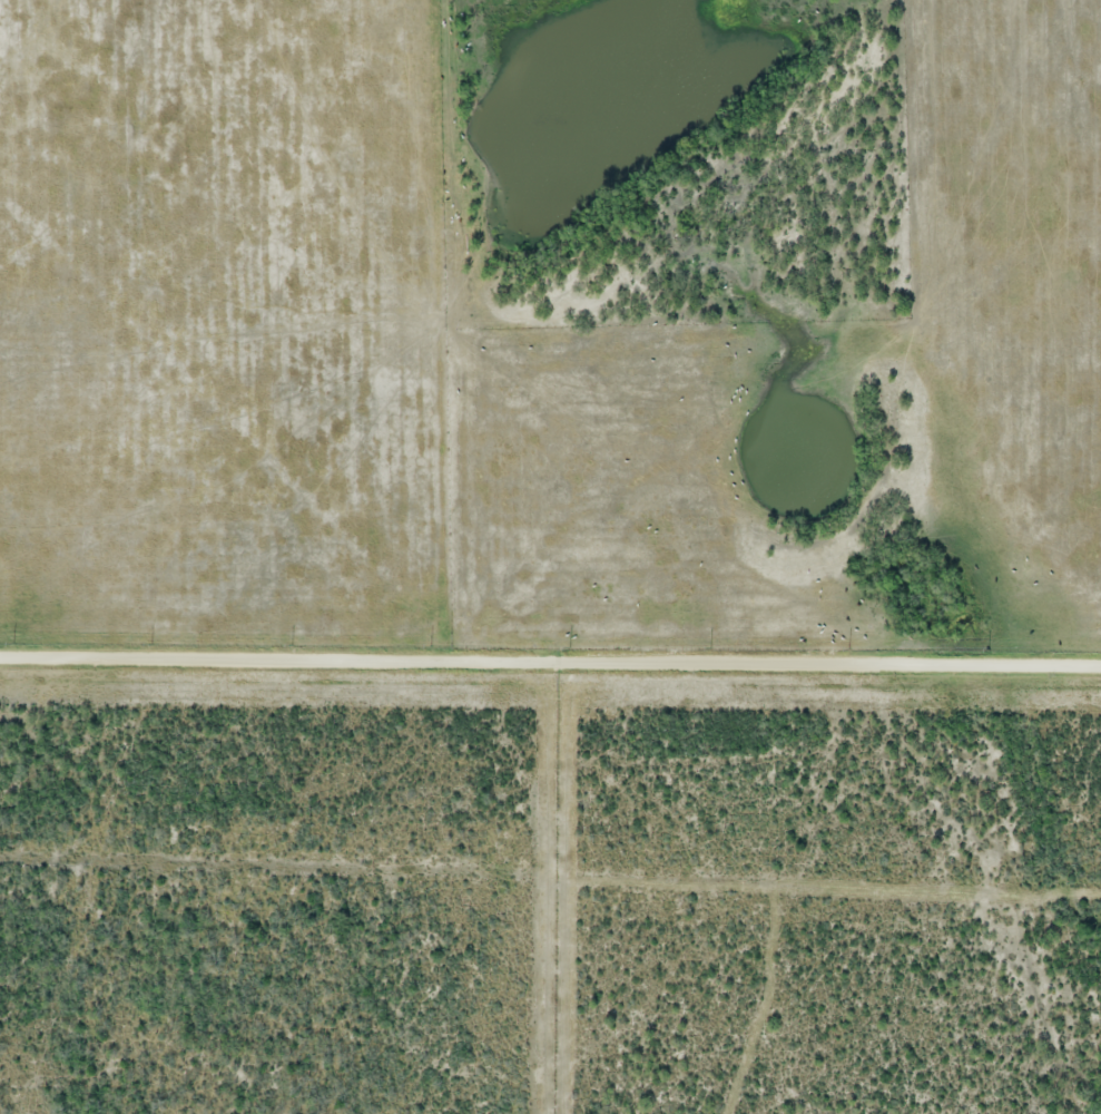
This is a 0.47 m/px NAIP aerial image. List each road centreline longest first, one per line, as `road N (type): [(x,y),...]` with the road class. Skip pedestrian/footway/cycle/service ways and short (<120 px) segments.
road 1 (residential): [(1100,656),(0,651)]

